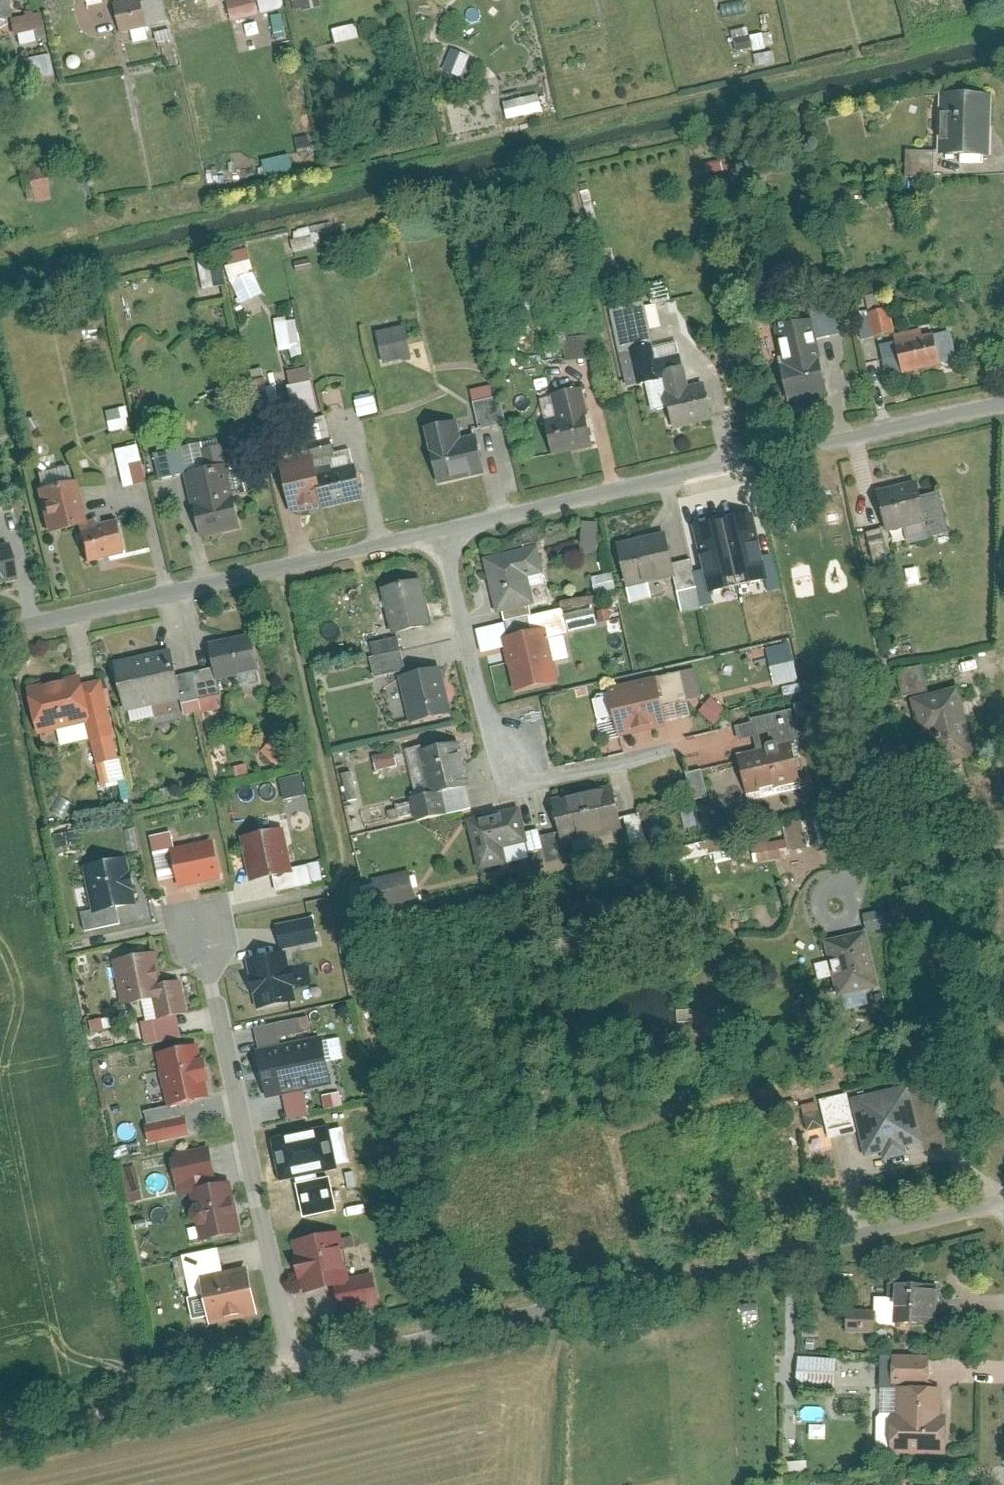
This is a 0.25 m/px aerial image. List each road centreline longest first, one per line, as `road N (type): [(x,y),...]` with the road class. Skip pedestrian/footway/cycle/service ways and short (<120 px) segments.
road 1 (residential): [(203,929),(293,1366),(1000,1199)]
road 2 (residential): [(440,534),(1003,400)]
road 3 (residential): [(440,534),(0,629)]
road 4 (track): [(0,1431),(293,1366)]
road 5 (unclassified): [(1000,1199),(993,1484)]
road 6 (residential): [(500,771),(440,534)]
road 7 (residential): [(1000,1199),(1003,1042)]

